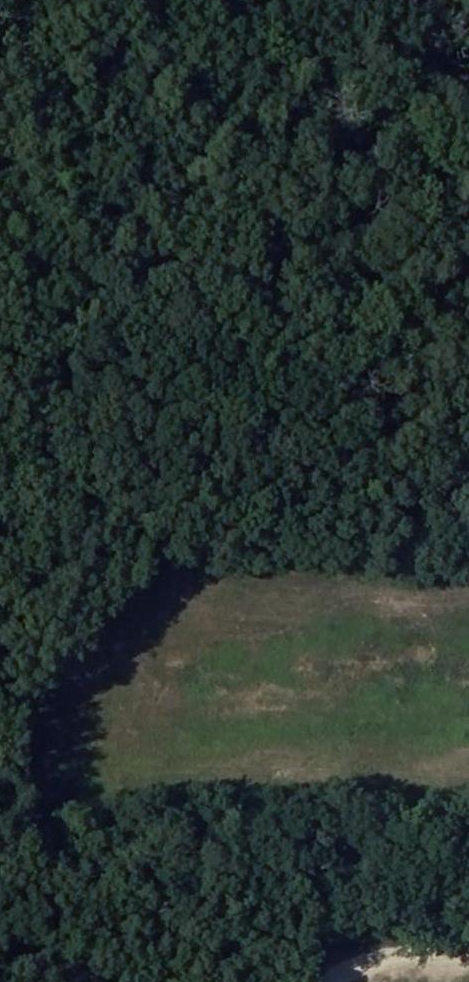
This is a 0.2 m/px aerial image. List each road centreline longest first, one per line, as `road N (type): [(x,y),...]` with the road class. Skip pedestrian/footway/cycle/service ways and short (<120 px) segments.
road 1 (track): [(98,0),(68,22),(0,105)]
road 2 (track): [(112,981),(0,928)]

